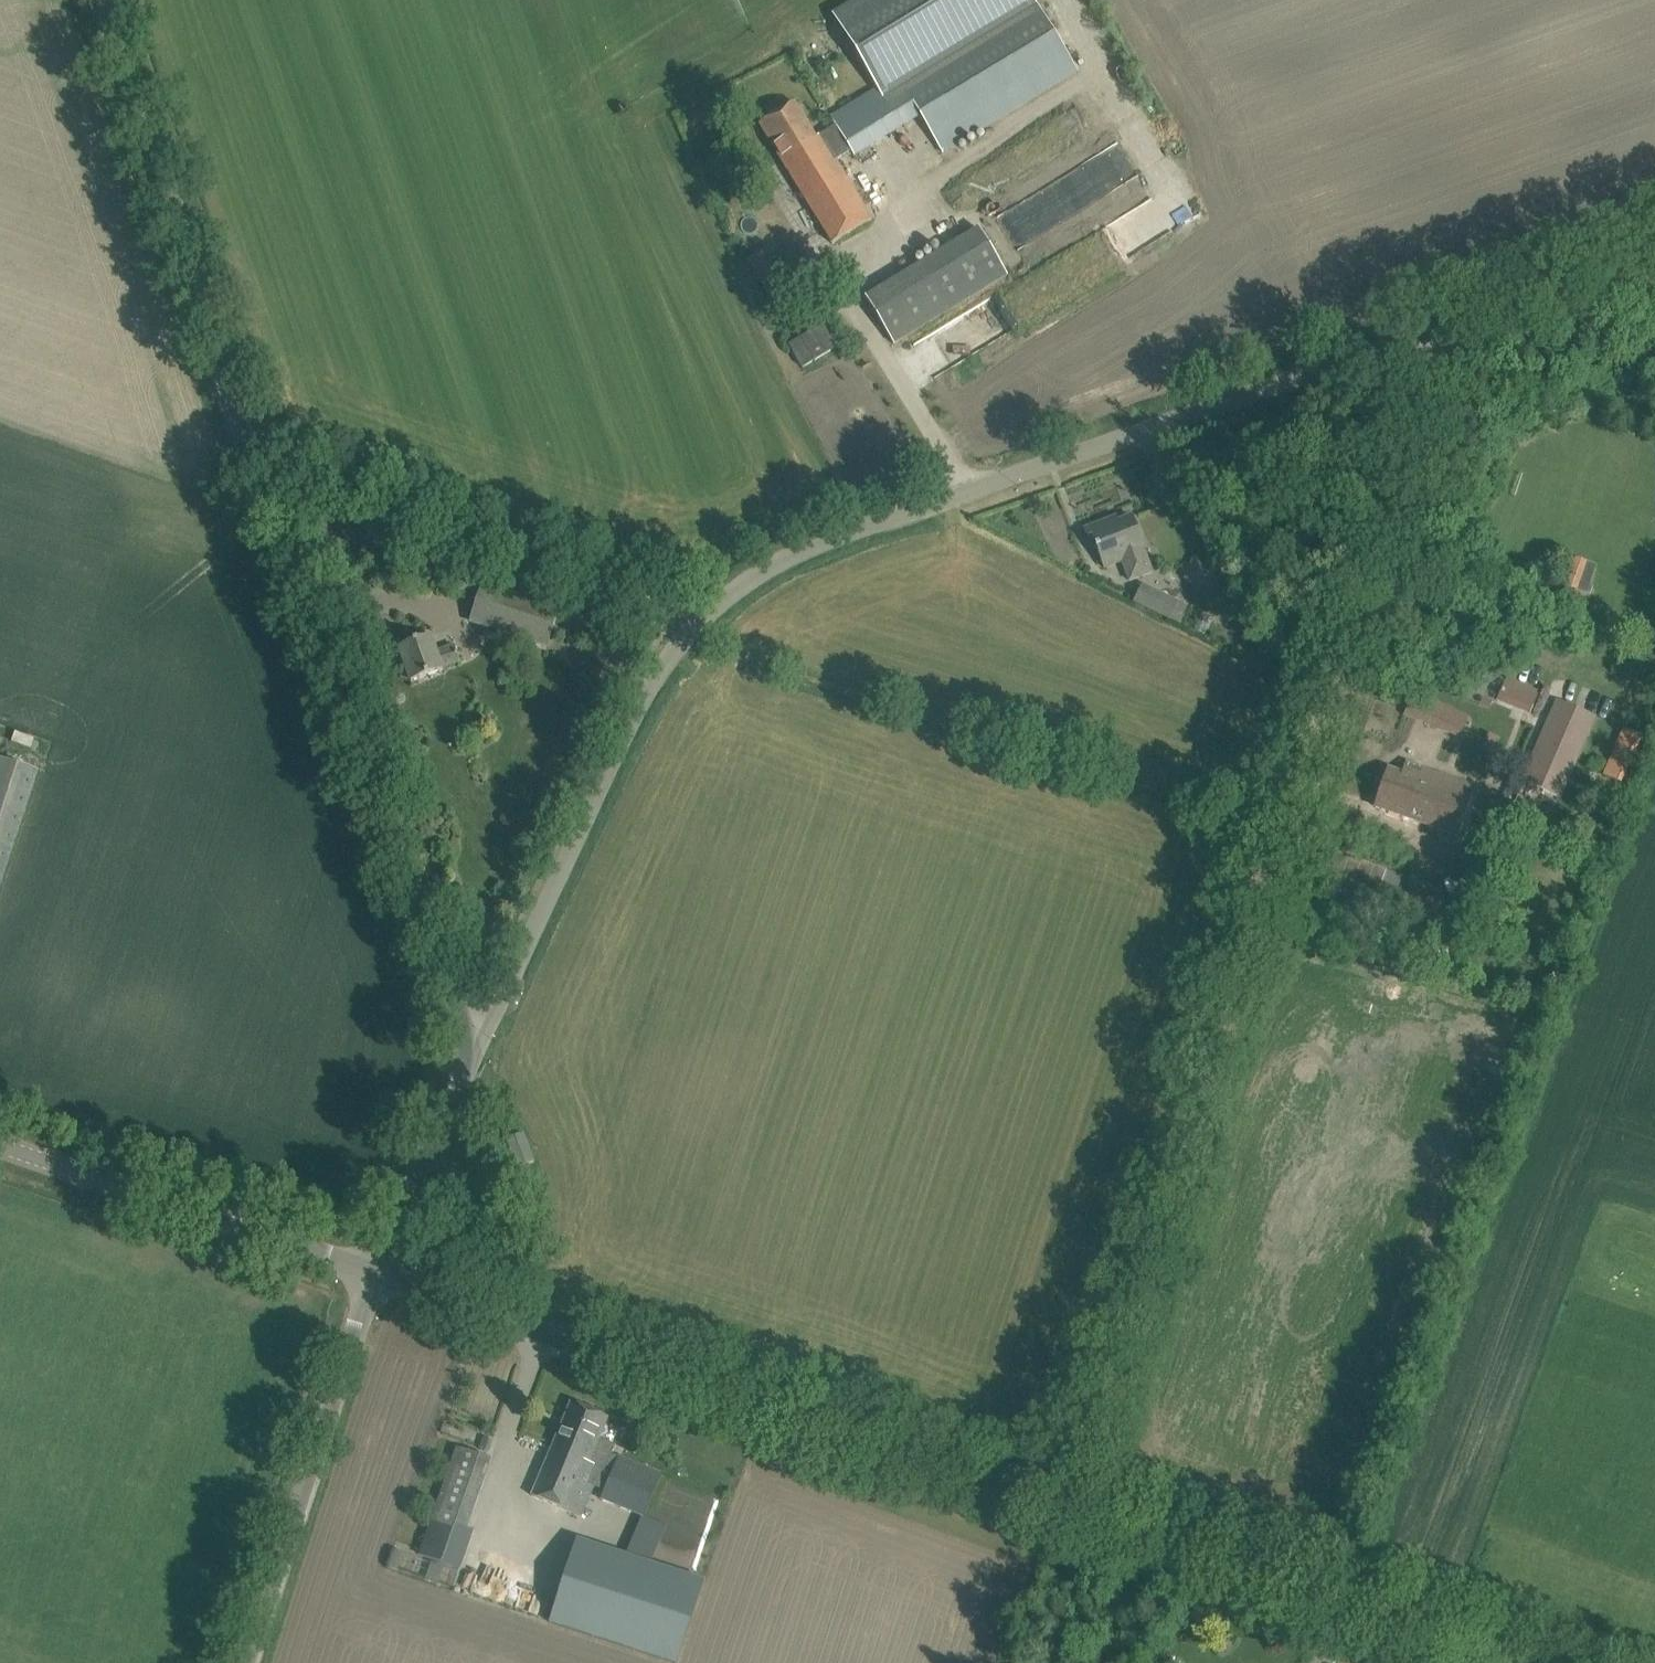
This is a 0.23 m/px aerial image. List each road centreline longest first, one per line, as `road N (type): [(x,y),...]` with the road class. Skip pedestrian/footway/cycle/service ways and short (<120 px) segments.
road 1 (unclassified): [(473,1056),(636,708),(667,656),(746,582),(886,518),(1654,255)]
road 2 (track): [(1450,325),(1061,1504)]
road 3 (tertiary): [(1532,1662),(375,1270)]
road 4 (unclassified): [(473,1056),(102,0)]
road 5 (track): [(269,476),(700,622)]
road 6 (tertiary): [(246,1662),(375,1270)]
road 7 (tertiary): [(375,1270),(0,1144)]
road 8 (unclassified): [(375,1270),(473,1056)]

